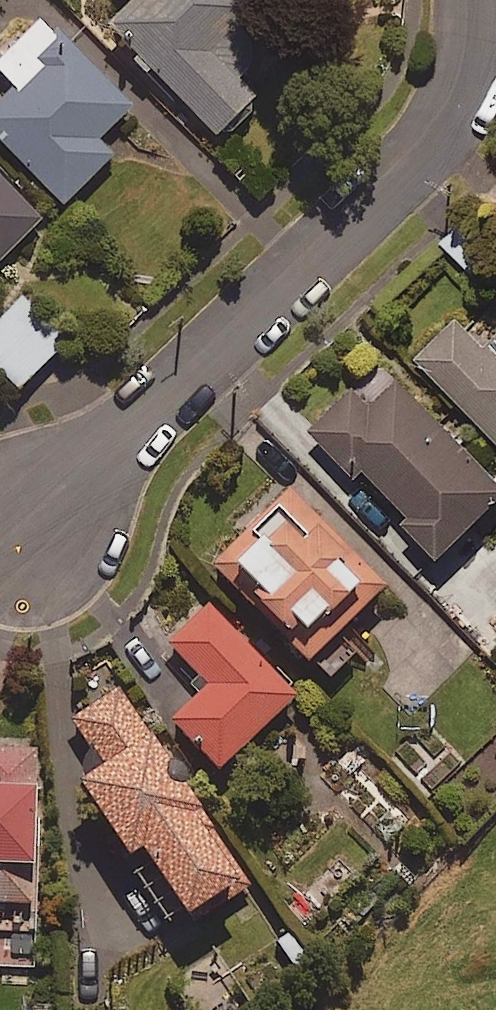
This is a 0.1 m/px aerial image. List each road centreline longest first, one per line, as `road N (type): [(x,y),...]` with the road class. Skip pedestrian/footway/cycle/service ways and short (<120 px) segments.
road 1 (residential): [(481,0),(447,132),(26,528)]

